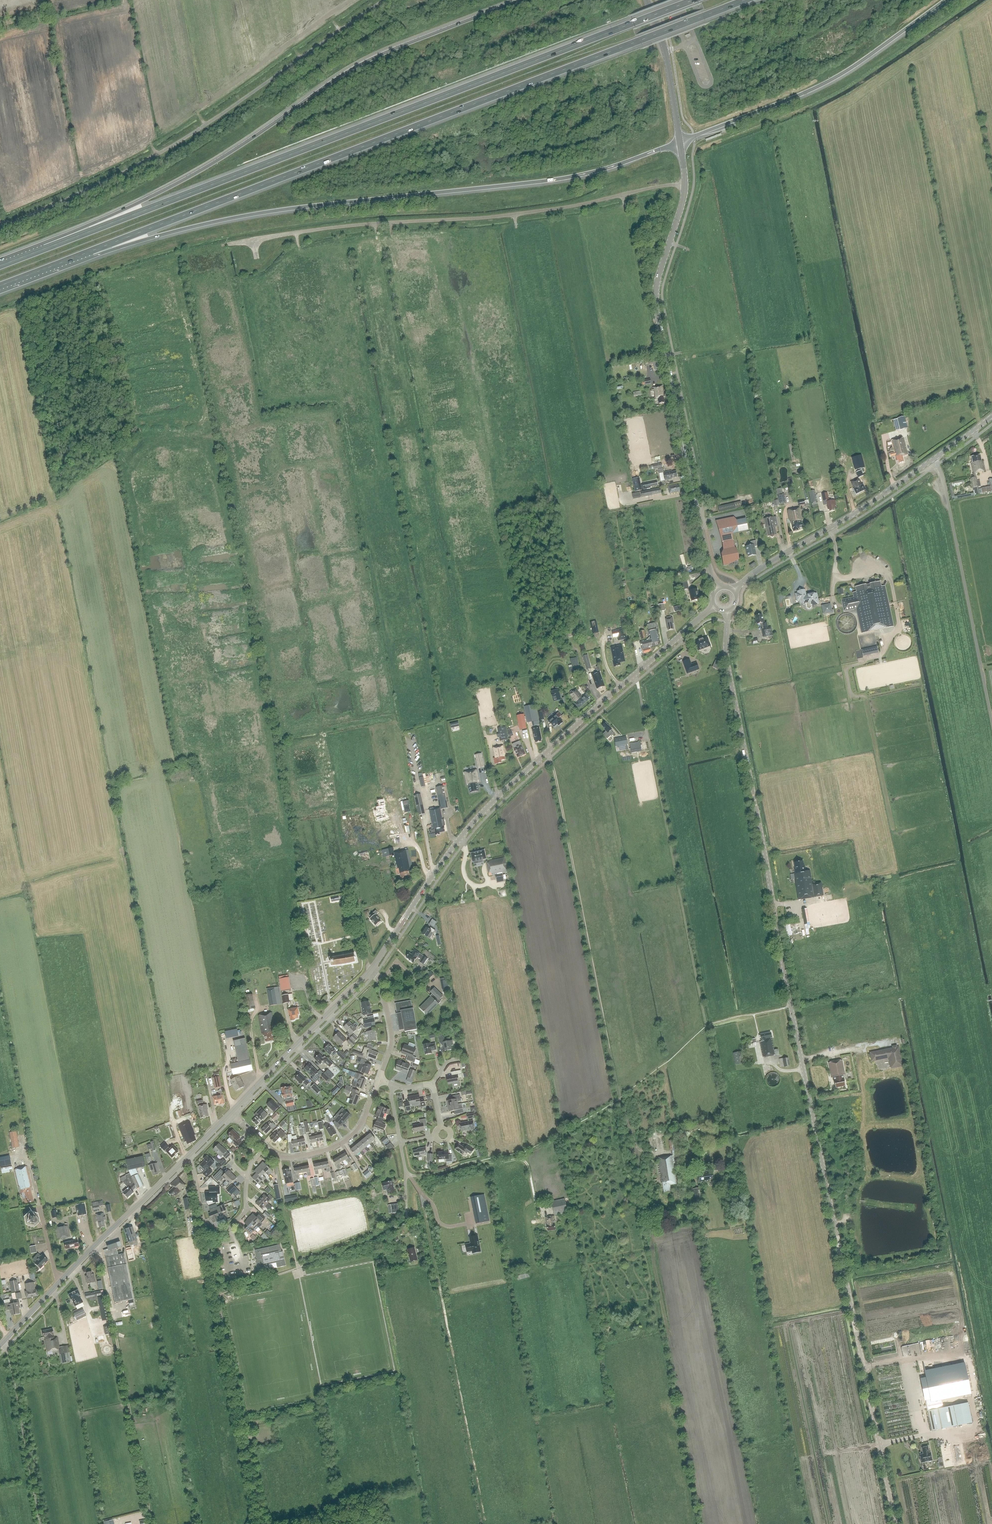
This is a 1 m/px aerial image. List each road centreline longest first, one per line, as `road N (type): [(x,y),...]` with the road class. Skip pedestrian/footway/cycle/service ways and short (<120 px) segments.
road 1 (tertiary): [(895,1523),(729,676),(727,611)]
road 2 (motorway): [(92,251),(744,0)]
road 3 (motorway): [(692,0),(45,248)]
road 4 (motorway): [(92,251),(274,211),(572,176),(680,141)]
road 5 (motorway): [(521,0),(359,65),(203,170),(45,248)]
road 6 (tertiary): [(371,970),(485,810),(715,606)]
road 7 (unclassified): [(0,230),(167,148),(384,0)]
road 8 (unclassified): [(253,239),(547,210),(685,183)]
road 9 (track): [(650,746),(730,1145),(725,1171)]
road 10 (tertiary): [(717,589),(655,305),(685,183)]
road 11 (track): [(547,752),(619,1098),(644,1153)]
road 12 (tertiary): [(733,591),(991,417)]
road 13 (motorway): [(680,141),(831,80),(945,0)]
road 14 (track): [(98,1243),(148,1503),(121,1523)]
road 15 (tertiary): [(4,1341),(188,1156)]
road 16 (track): [(262,1523),(219,1297)]
road 17 (tertiary): [(230,1113),(371,970)]
road 18 (unclassified): [(40,1523),(4,1341)]
road 19 (residential): [(379,1080),(357,1129),(334,1148),(284,1158),(265,1147)]
road 20 (primary): [(680,141),(665,51),(646,0)]

